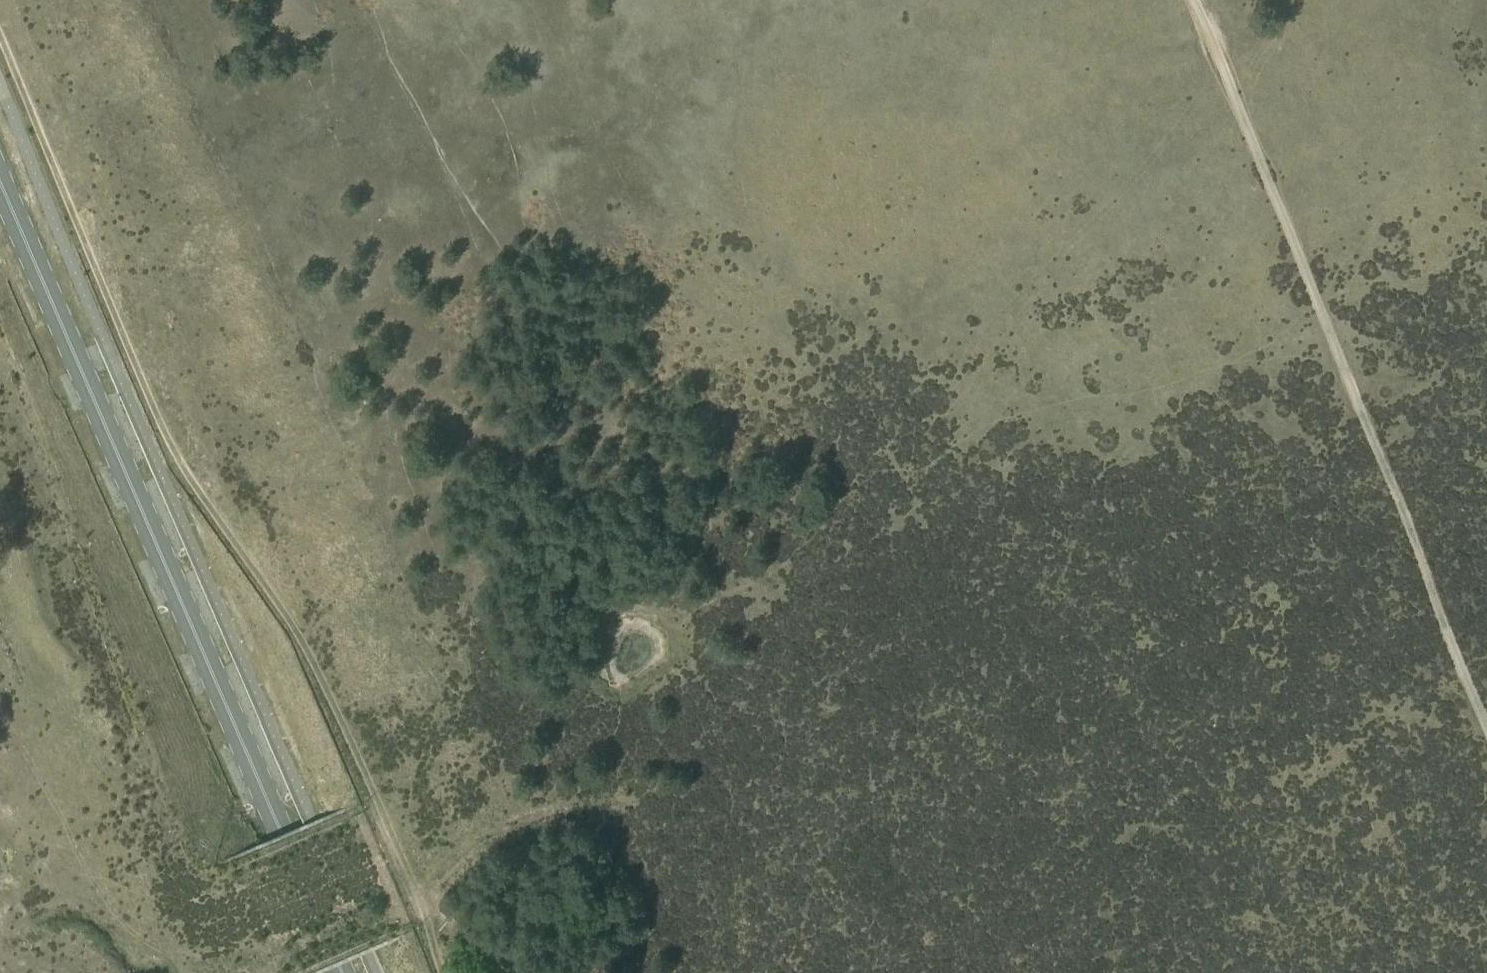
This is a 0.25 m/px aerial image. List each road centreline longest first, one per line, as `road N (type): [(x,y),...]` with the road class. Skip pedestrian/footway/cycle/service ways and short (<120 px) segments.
road 1 (primary): [(341,972),(0,183)]
road 2 (track): [(1192,0),(1486,721)]

